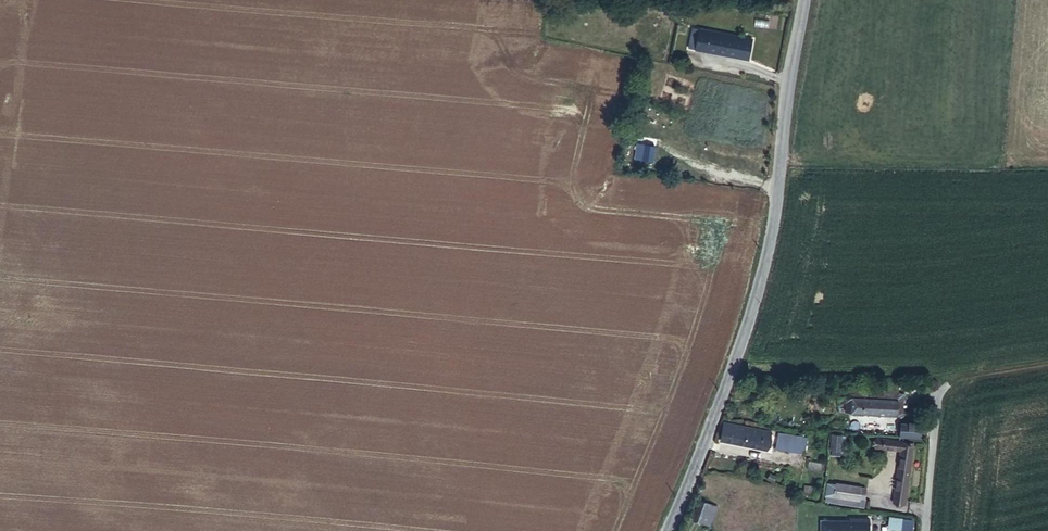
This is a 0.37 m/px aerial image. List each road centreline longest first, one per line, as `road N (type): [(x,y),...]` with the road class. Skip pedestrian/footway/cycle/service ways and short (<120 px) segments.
road 1 (unclassified): [(666,530),(735,373),(764,266),(782,189),(804,0)]

